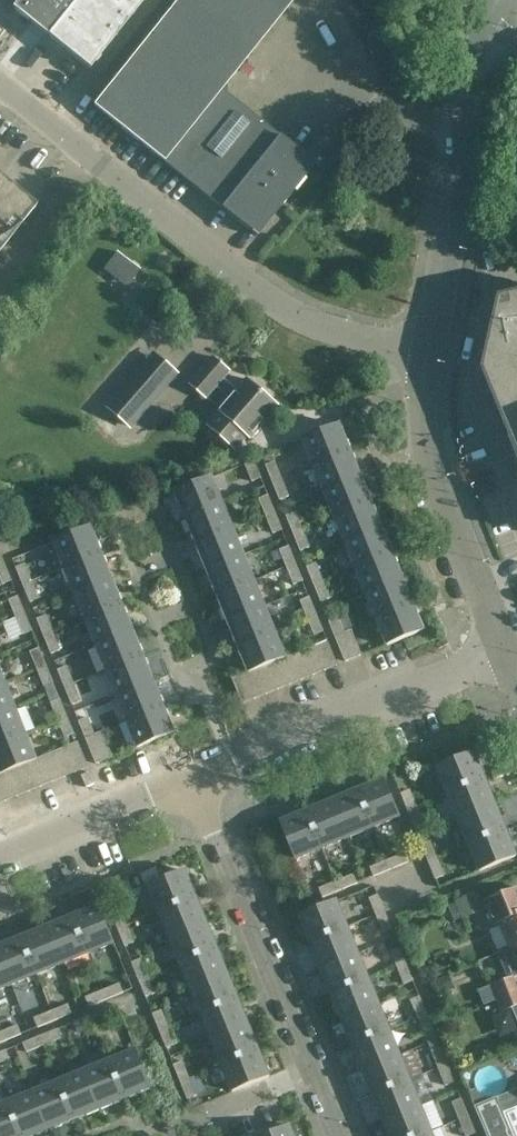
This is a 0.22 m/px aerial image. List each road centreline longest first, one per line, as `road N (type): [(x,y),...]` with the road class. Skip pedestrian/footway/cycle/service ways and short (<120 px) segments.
road 1 (residential): [(428,343),(331,320),(262,286),(0,78)]
road 2 (residential): [(343,1135),(193,781)]
road 3 (residential): [(428,343),(464,115),(516,8)]
road 4 (residential): [(193,781),(505,652)]
road 5 (residential): [(505,652),(433,462),(424,418),(428,343)]
road 6 (residential): [(0,856),(193,781)]

